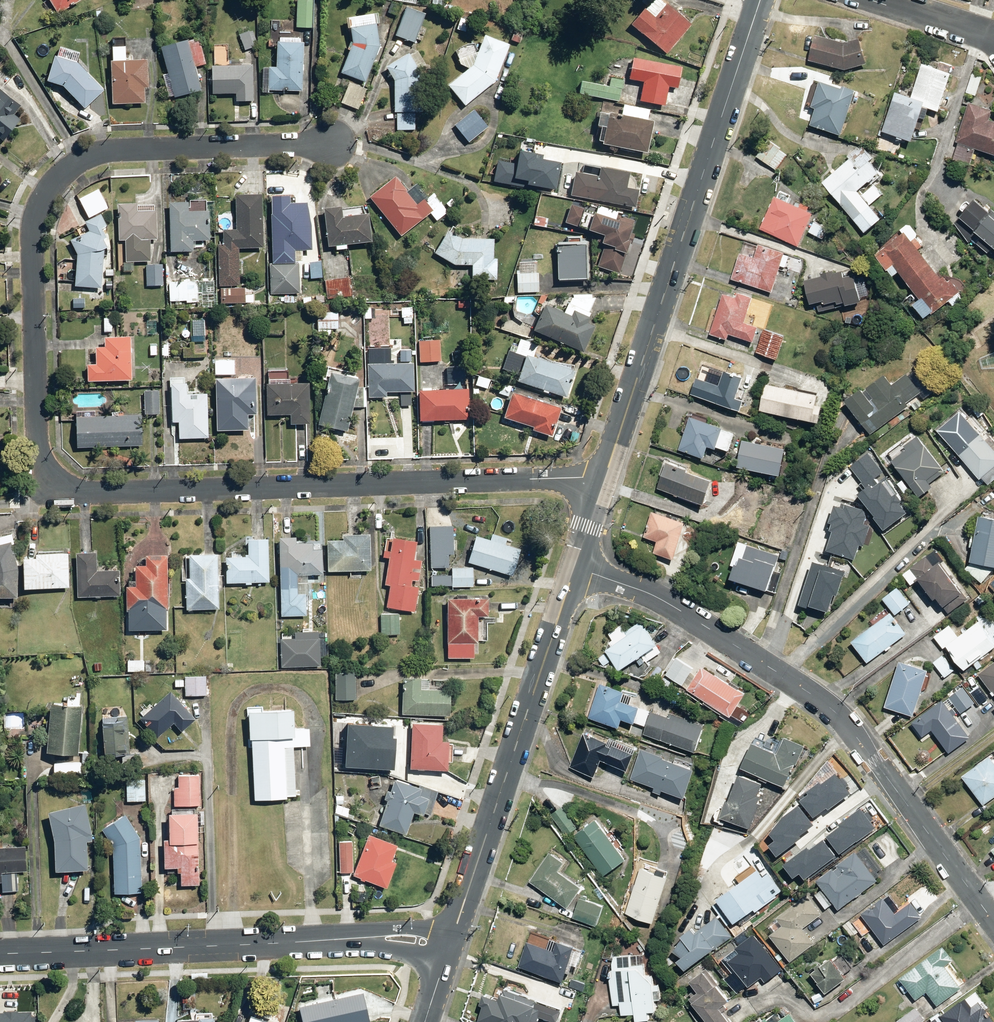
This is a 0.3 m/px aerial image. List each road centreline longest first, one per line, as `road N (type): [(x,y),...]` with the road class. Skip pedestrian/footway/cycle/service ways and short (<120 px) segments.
road 1 (residential): [(604,482),(582,477),(97,495),(55,482),(40,445),(35,236),(61,178),(114,151),(337,143)]
road 2 (tertiary): [(577,569),(688,613),(840,716),(993,920)]
road 3 (secondary): [(604,482),(762,0)]
road 4 (secondary): [(0,951),(390,939),(449,950)]
road 5 (secondary): [(449,950),(577,569)]
road 6 (residential): [(873,0),(993,39)]

